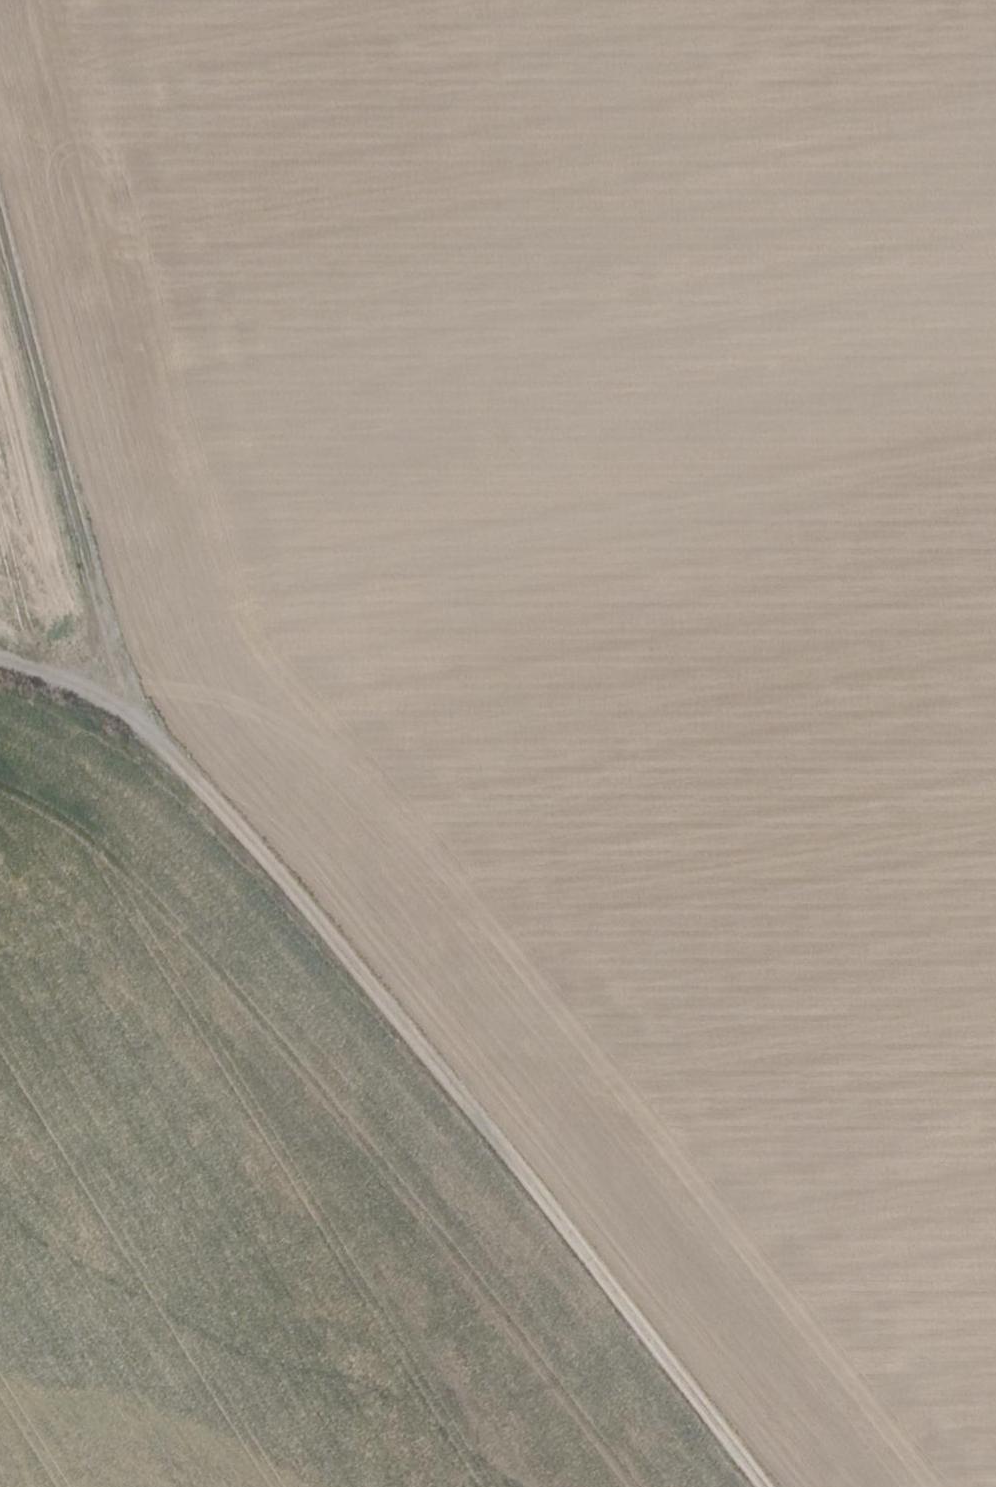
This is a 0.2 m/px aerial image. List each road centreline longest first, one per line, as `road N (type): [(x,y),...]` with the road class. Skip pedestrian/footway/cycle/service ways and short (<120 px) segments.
road 1 (track): [(769,1486),(425,1045),(151,724),(46,678),(0,670)]
road 2 (track): [(0,204),(69,489),(151,724)]

